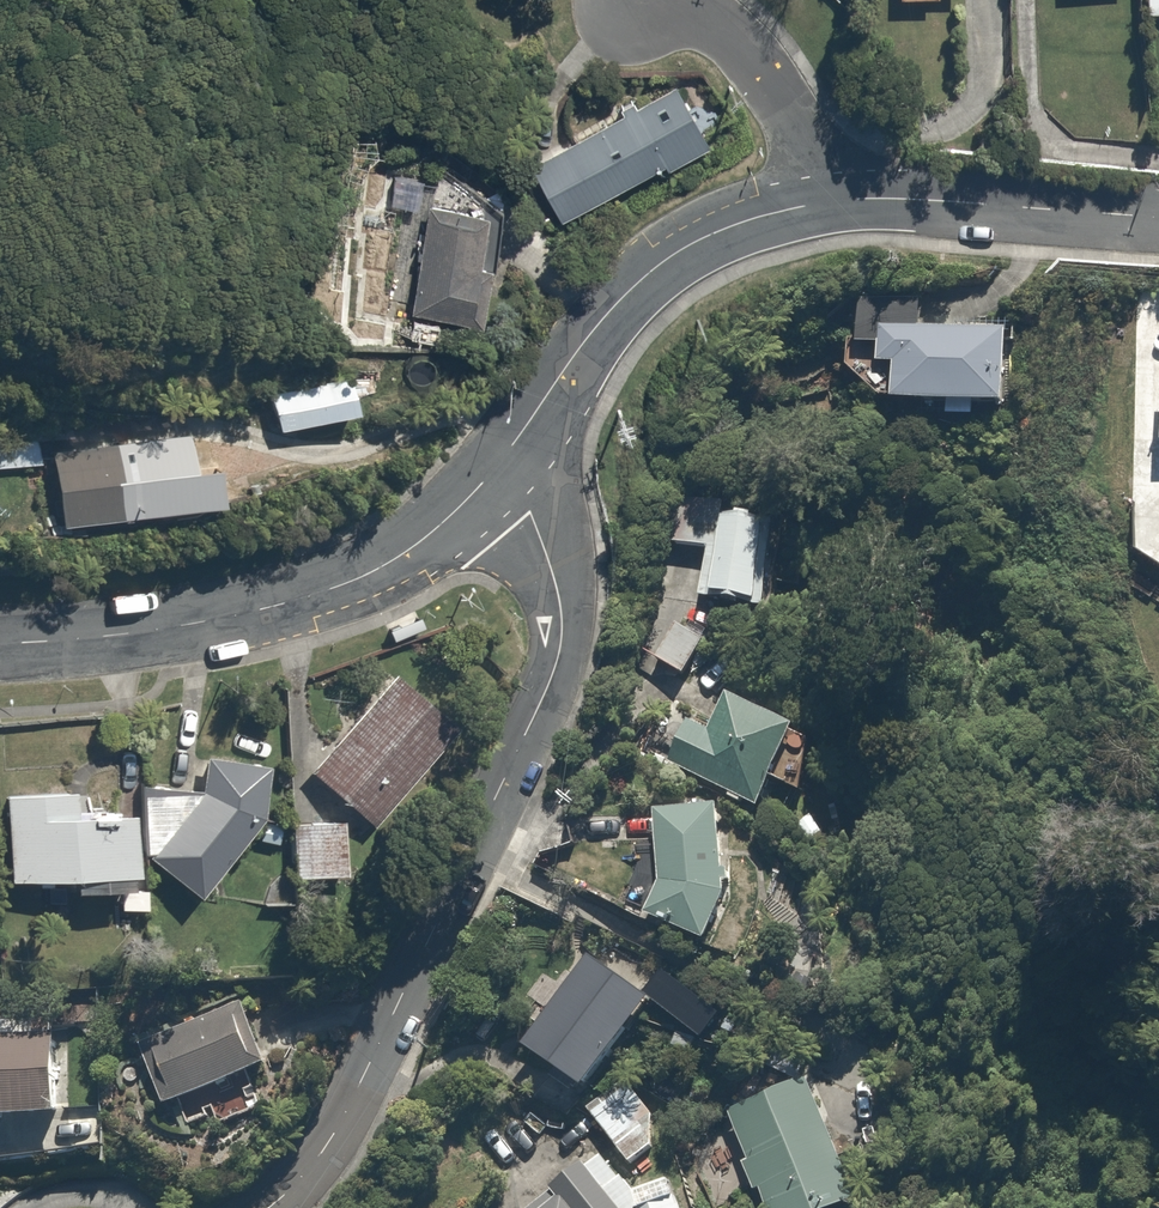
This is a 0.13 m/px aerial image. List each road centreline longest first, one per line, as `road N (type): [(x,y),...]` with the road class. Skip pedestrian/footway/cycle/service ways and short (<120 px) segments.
road 1 (residential): [(265,1207),(326,1142),(363,1074),(552,665),(550,599),(499,461)]
road 2 (tertiary): [(0,653),(177,633),(357,582),(406,552),(499,461)]
road 3 (tertiary): [(499,461),(599,325),(686,255),(789,207)]
road 4 (tertiary): [(789,207),(1158,223)]
road 5 (residential): [(789,207),(773,131),(702,34),(653,9),(608,6)]

